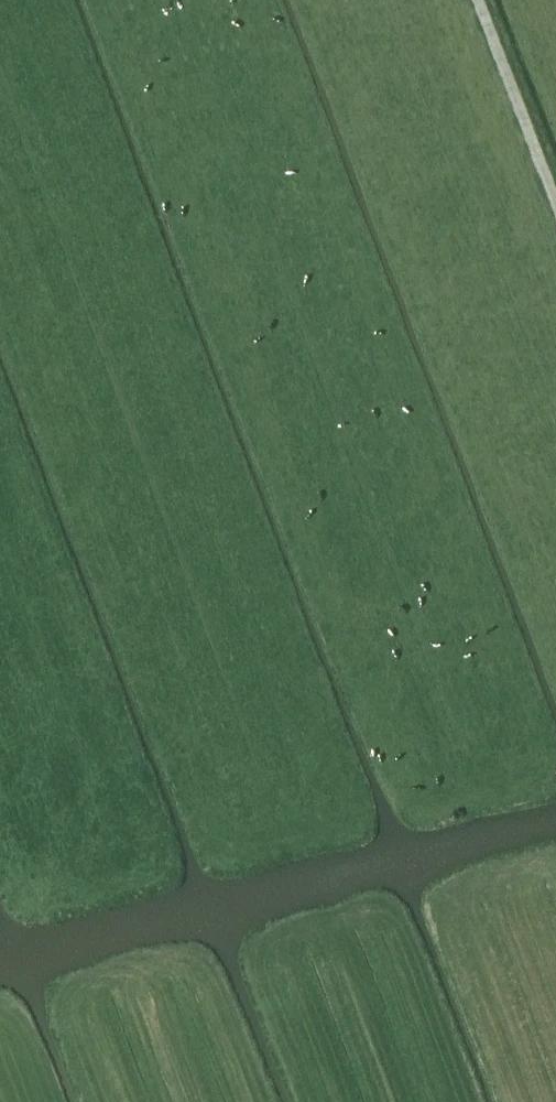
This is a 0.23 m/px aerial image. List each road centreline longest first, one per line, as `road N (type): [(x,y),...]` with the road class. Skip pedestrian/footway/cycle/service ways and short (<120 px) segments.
road 1 (track): [(555,196),(482,0)]

